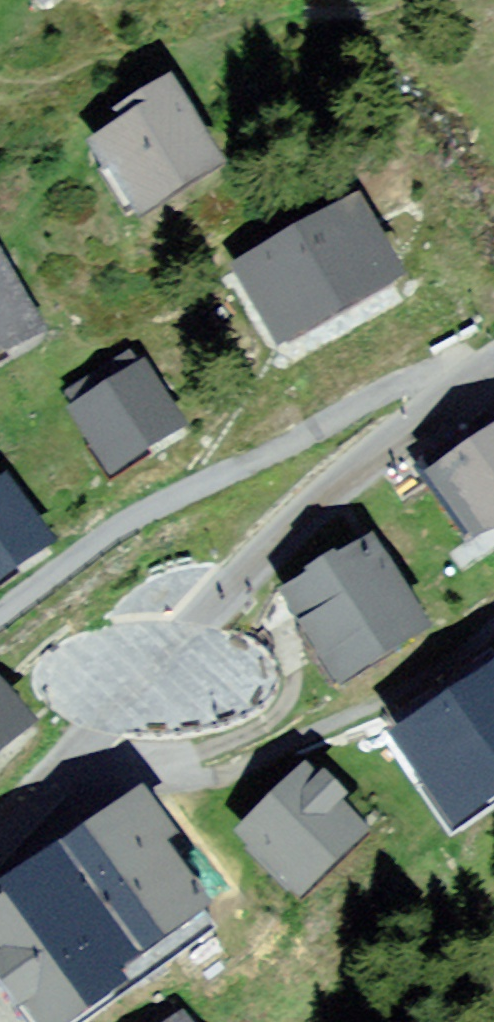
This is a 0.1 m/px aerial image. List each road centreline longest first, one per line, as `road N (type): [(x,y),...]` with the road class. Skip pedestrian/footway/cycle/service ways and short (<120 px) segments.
road 1 (residential): [(493,368),(292,516),(61,775)]
road 2 (residential): [(493,362),(385,389),(114,525),(0,615)]
road 3 (residential): [(493,625),(377,708),(193,784),(61,775)]

